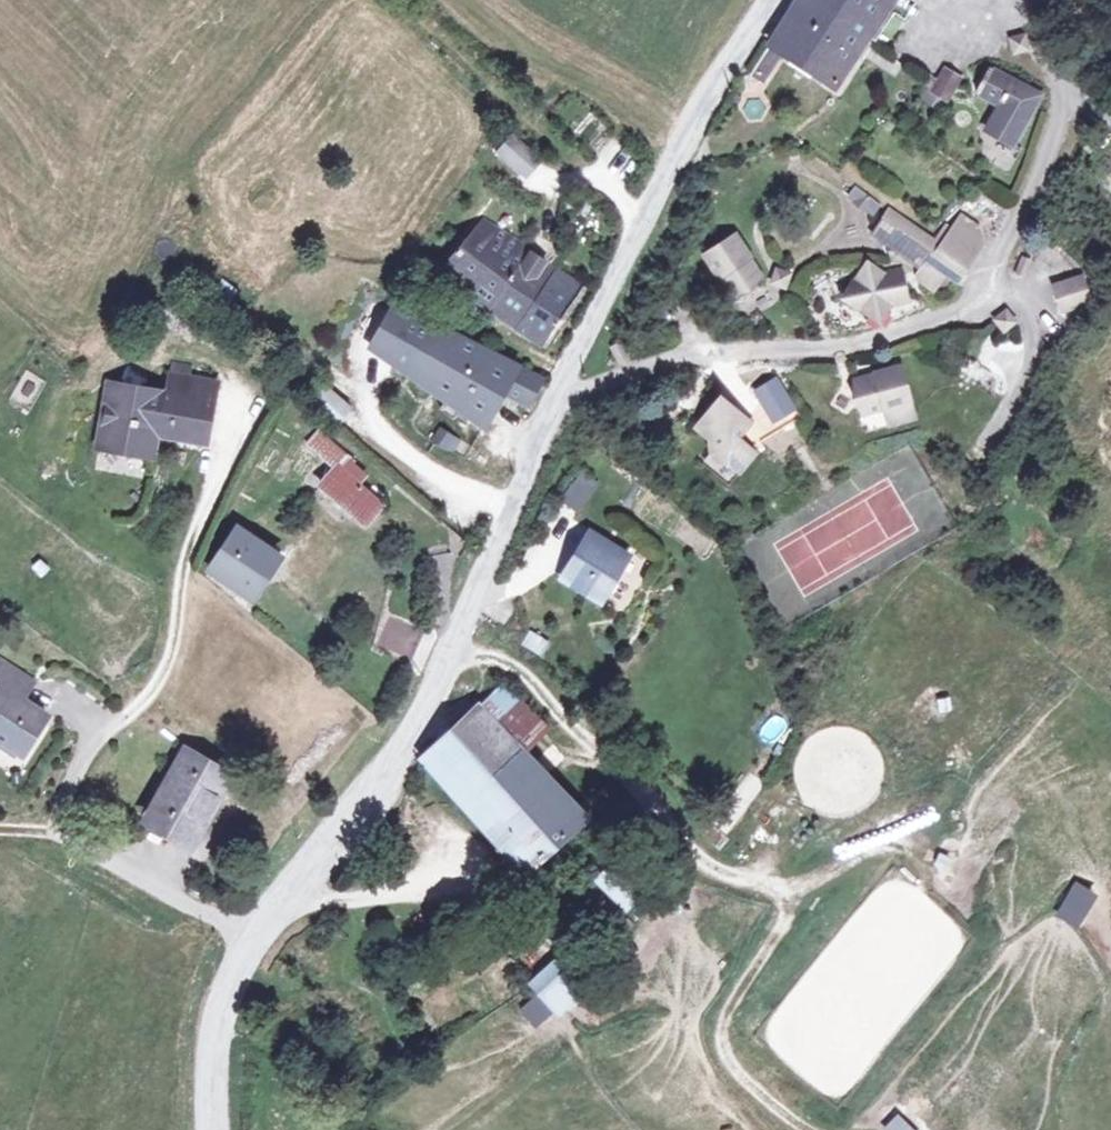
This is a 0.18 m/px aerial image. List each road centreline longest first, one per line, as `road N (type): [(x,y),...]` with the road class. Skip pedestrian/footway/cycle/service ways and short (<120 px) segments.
road 1 (residential): [(769,0),(644,221),(407,741),(271,919),(226,995),(213,1060),(215,1129)]

